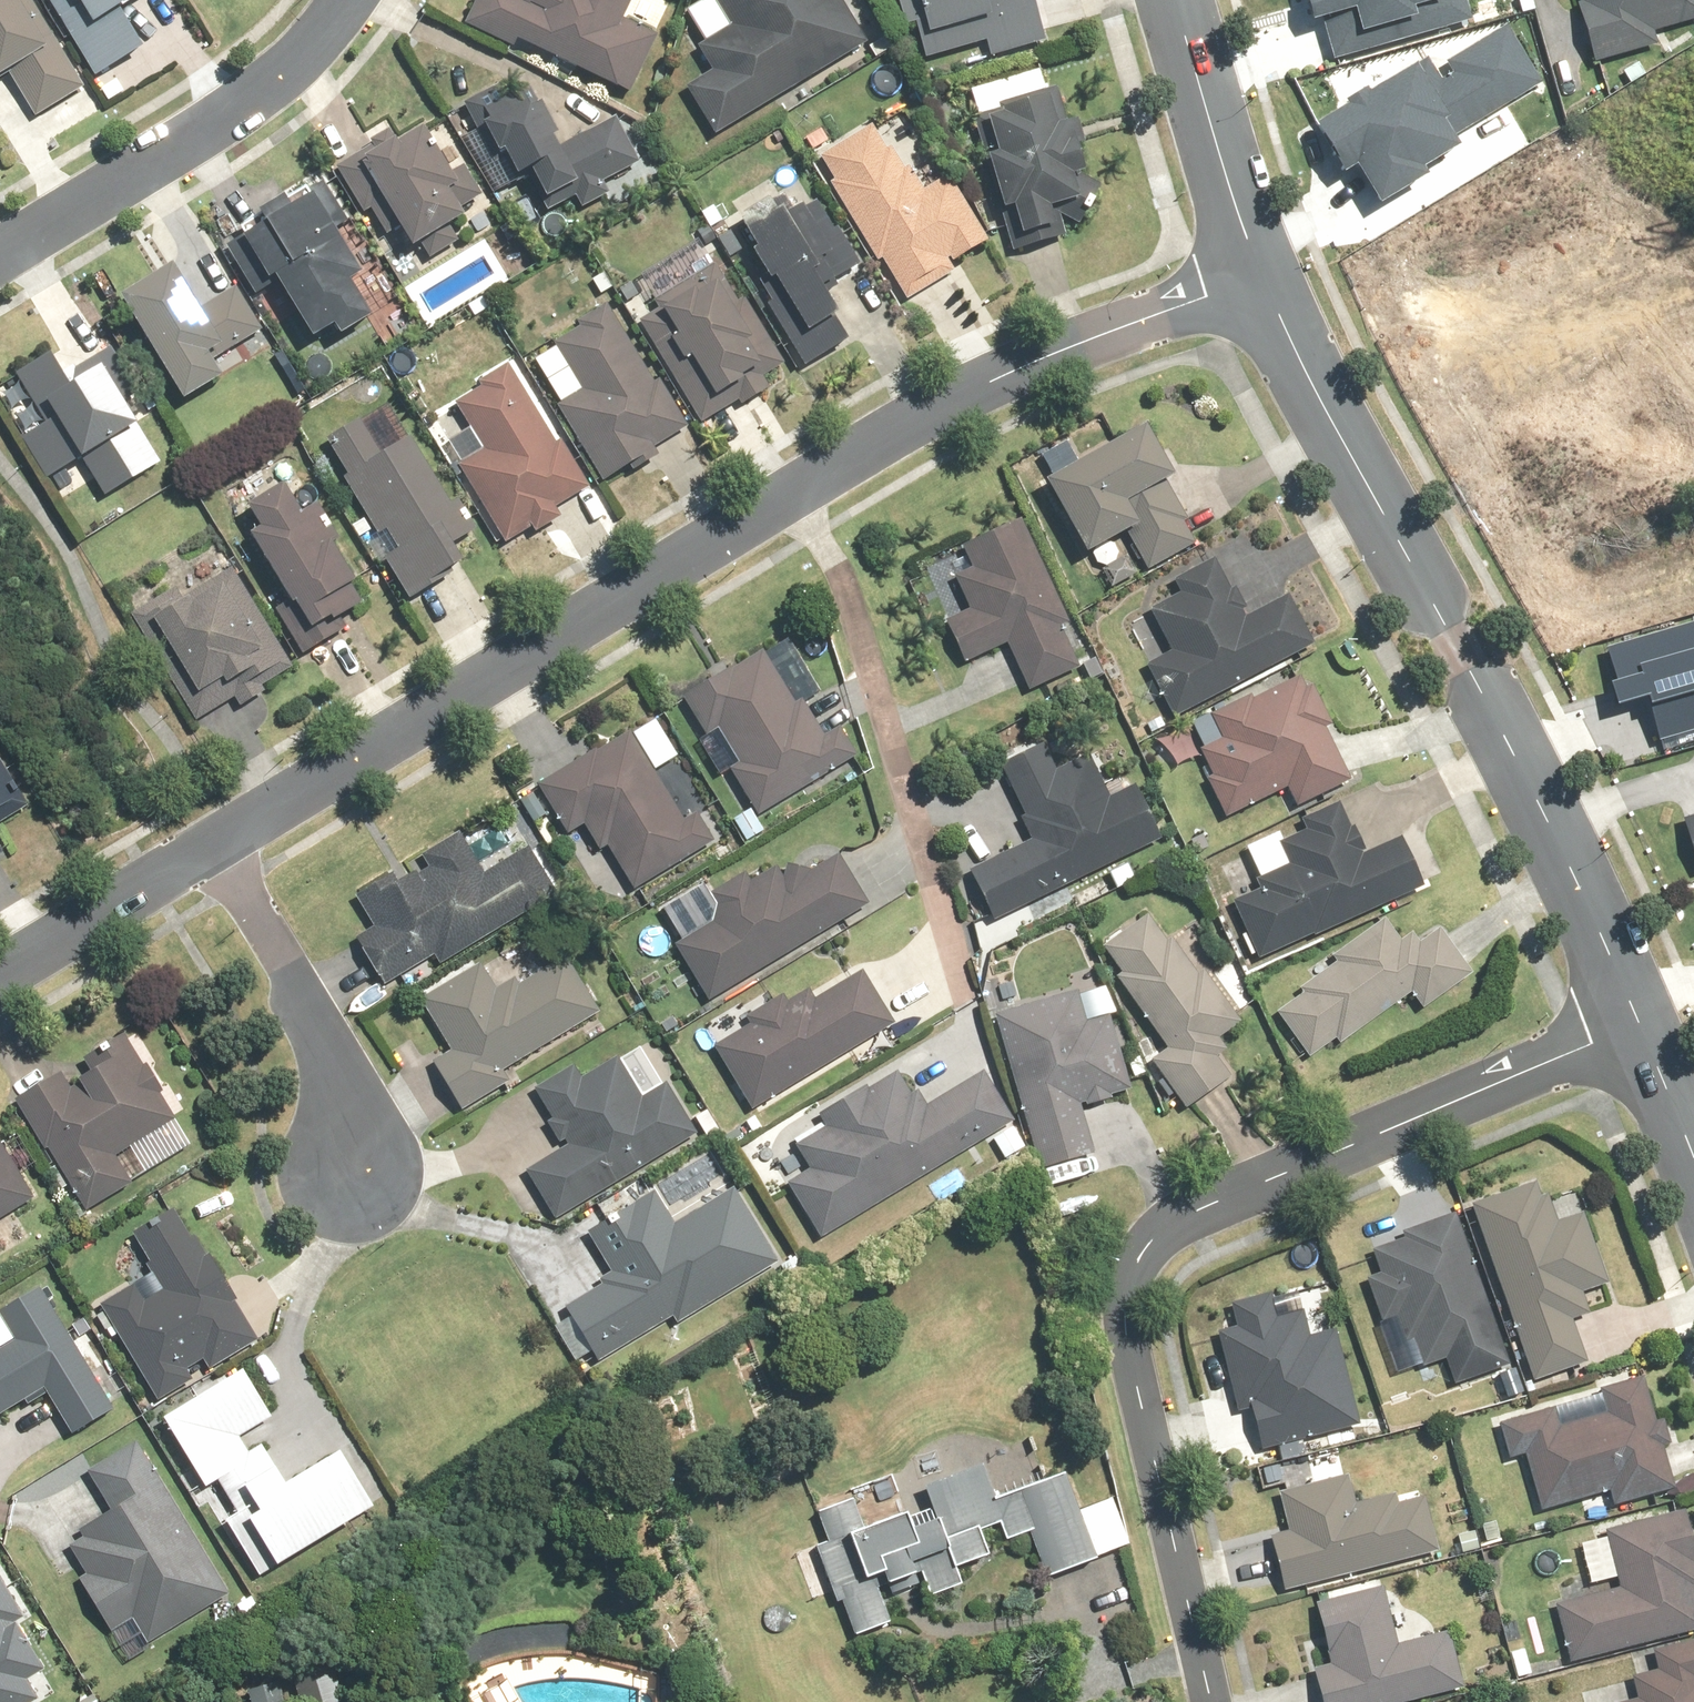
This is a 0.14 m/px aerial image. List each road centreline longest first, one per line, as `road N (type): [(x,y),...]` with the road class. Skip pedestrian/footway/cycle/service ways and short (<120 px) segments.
road 1 (residential): [(1263,284),(998,380),(219,861)]
road 2 (residential): [(1644,1022),(1199,1212),(1149,1243),(1126,1284),(1135,1388),(1221,1701)]
road 3 (tertiary): [(1644,1022),(1263,284)]
road 4 (residential): [(0,256),(249,104),(319,46),(354,0)]
road 5 (residential): [(219,861),(337,1062),(351,1175)]
road 6 (tertiary): [(1263,284),(1177,0)]
road 7 (residential): [(219,861),(0,988)]
road 8 (tertiary): [(1693,1168),(1644,1022)]

